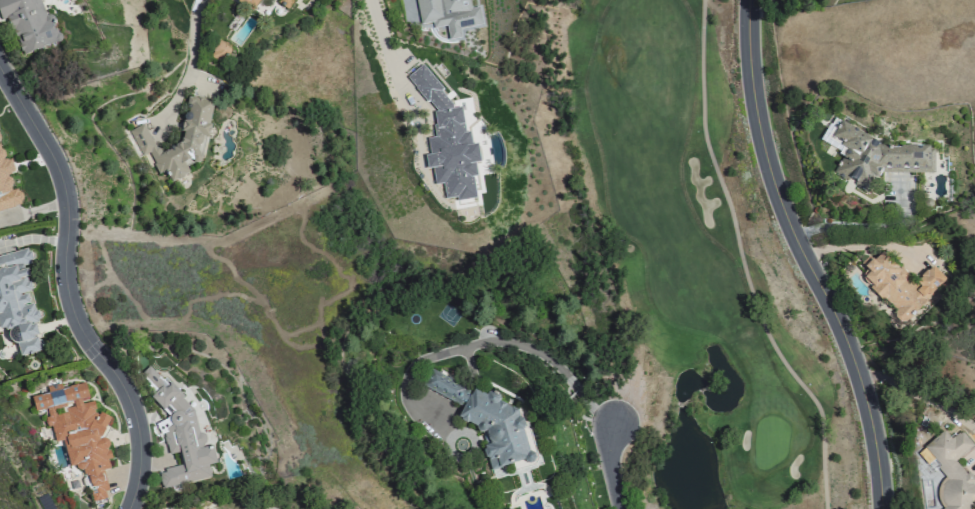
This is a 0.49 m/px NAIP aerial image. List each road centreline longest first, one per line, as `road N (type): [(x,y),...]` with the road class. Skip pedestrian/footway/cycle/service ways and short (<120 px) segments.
road 1 (residential): [(748,0),(748,73),(773,190),(843,336),(868,415),(878,508)]
road 2 (residential): [(0,68),(56,161),(69,206),(74,307),(131,408),(139,459),(127,508)]

